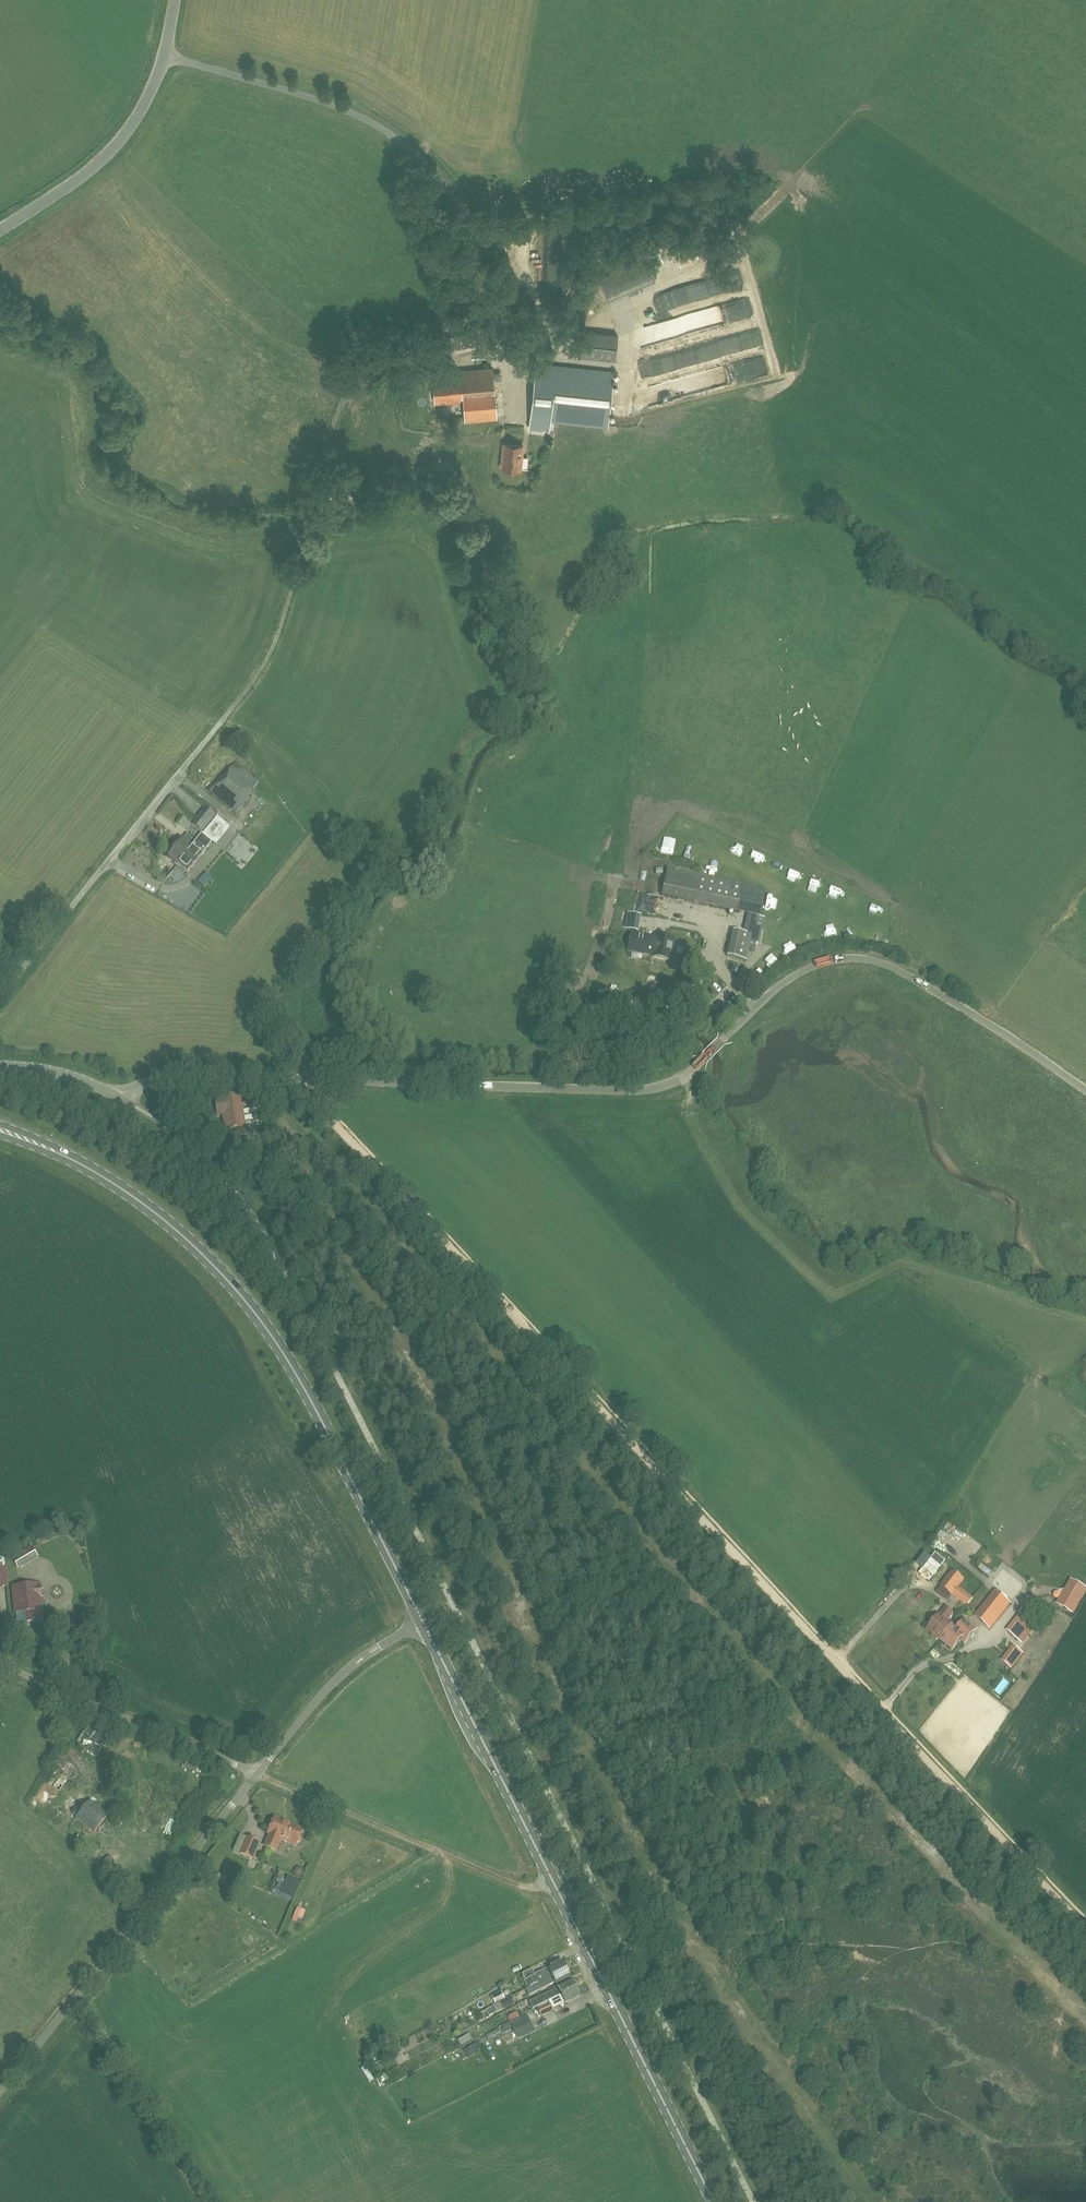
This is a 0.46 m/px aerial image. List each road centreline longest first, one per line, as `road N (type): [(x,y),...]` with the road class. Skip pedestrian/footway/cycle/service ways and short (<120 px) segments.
road 1 (unclassified): [(1085,1924),(296,1077)]
road 2 (unclassified): [(296,1077),(654,1087),(683,1075),(798,973),(854,956),(944,996),(1085,1090)]
road 3 (secondary): [(422,1622),(276,1345),(233,1287),(130,1195),(58,1152),(0,1130)]
road 4 (secondary): [(708,2201),(422,1622)]
road 5 (track): [(251,686),(282,633),(333,427),(354,392),(405,369),(480,357),(510,371)]
road 6 (unclassified): [(0,2091),(256,1774)]
road 7 (unclassified): [(0,994),(251,686)]
road 8 (unclassified): [(164,55),(369,121),(422,159),(466,211)]
road 9 (track): [(561,1905),(256,1774)]
road 10 (unclassified): [(296,1077),(170,1075),(121,1097),(39,1070),(0,1067)]
road 11 (unclassified): [(256,1774),(0,1665)]
road 12 (unclassified): [(0,230),(101,161),(134,122),(164,55)]
road 13 (unclassified): [(256,1774),(332,1682),(422,1622)]
road 14 (track): [(175,1737),(170,1755),(181,1766),(170,1782),(147,1798),(104,1804)]

